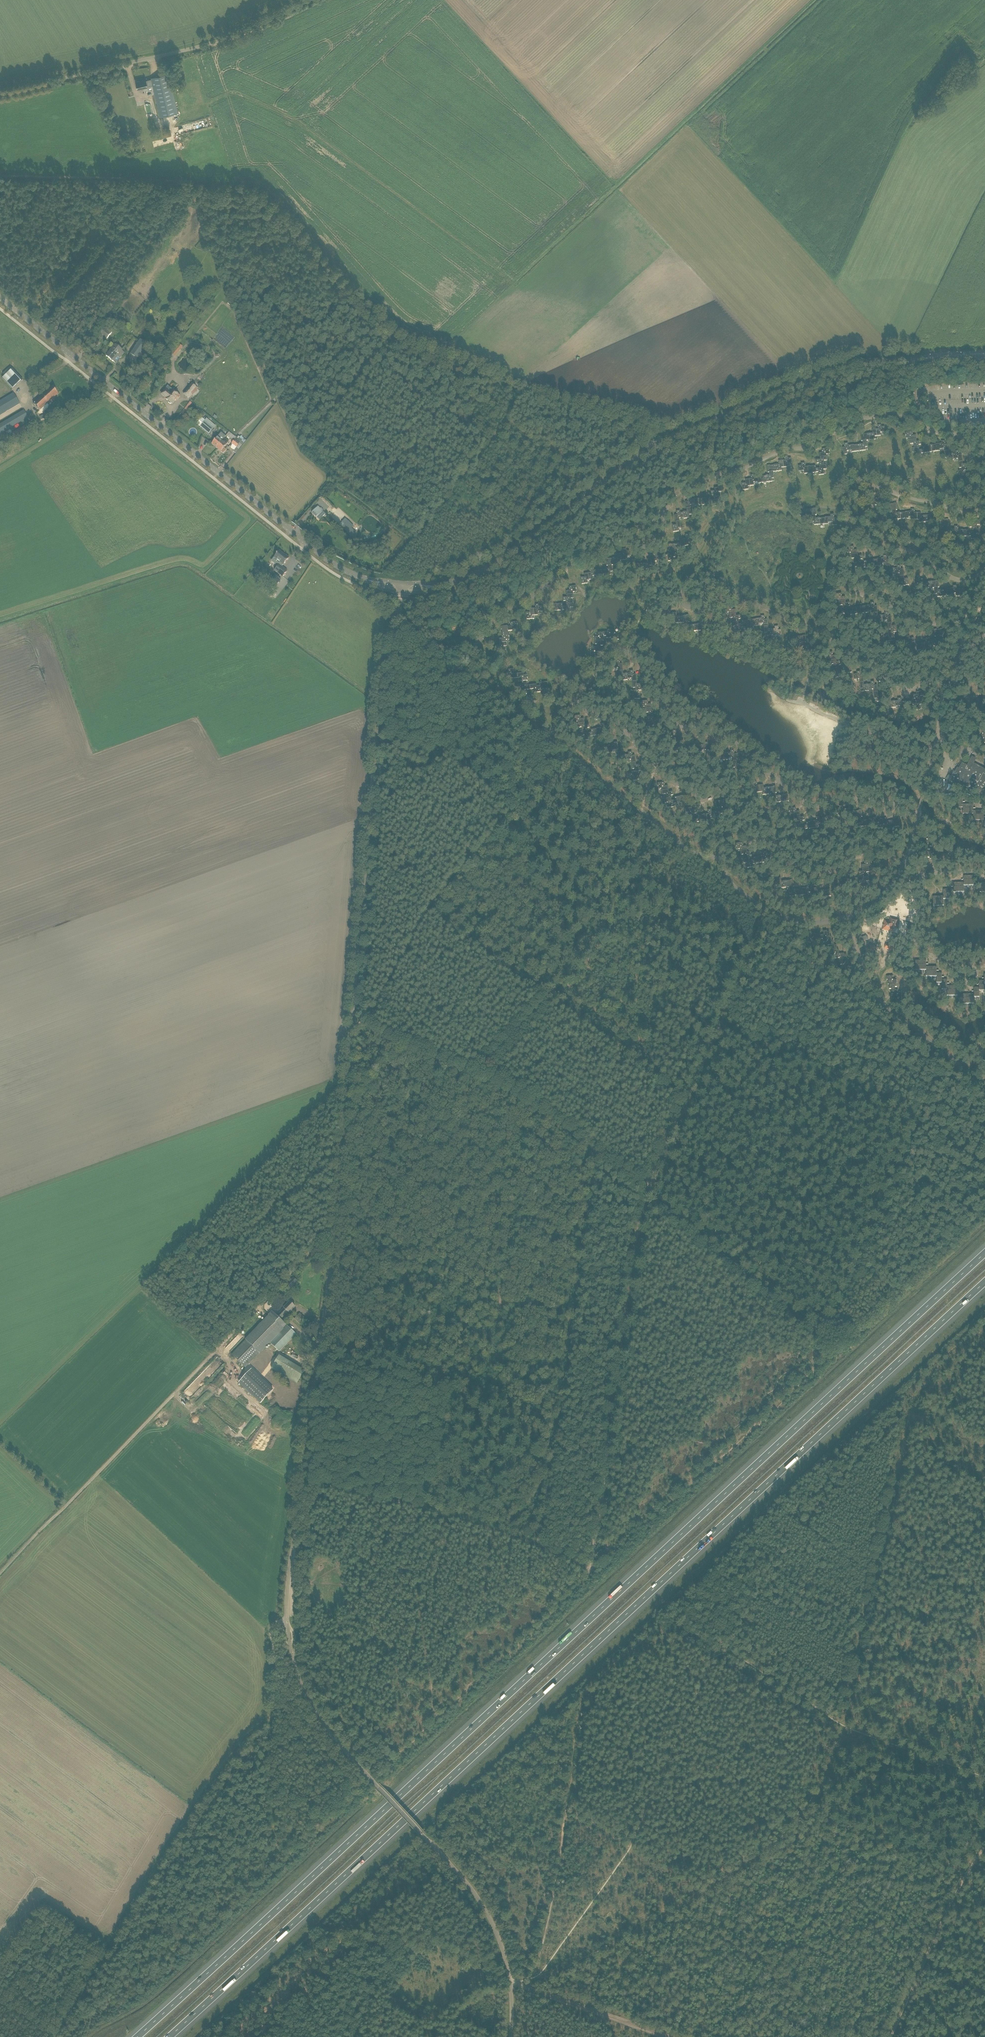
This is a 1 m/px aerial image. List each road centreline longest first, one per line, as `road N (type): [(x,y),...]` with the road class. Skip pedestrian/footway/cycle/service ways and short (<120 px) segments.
road 1 (motorway): [(984,1253),(137,2036)]
road 2 (motorway): [(169,2036),(984,1283)]
road 3 (unclassified): [(286,1620),(328,1286),(384,649),(401,597)]
road 4 (tertiary): [(439,586),(499,560),(660,442),(840,368),(916,360)]
road 5 (unclassified): [(510,2036),(510,1983),(488,1916),(469,1885),(327,1731),(304,1693),(286,1620)]
road 6 (track): [(0,1573),(333,1227)]
road 7 (tertiary): [(367,580),(320,555),(0,298)]
road 8 (track): [(984,1456),(912,1409),(844,1726)]
road 9 (track): [(643,1191),(590,1569)]
road 10 (track): [(279,1692),(148,1879),(88,1985)]
road 11 (unclassified): [(0,92),(209,45),(304,0)]
road 12 (track): [(760,926),(643,1191)]
road 13 (track): [(328,1487),(459,1518),(590,1569)]
road 14 (track): [(664,1918),(753,1861),(808,1813),(844,1726)]
road 15 (track): [(476,1076),(659,880)]
road 16 (track): [(202,195),(271,202),(391,338)]
road 17 (track): [(643,1191),(821,1336)]
road 18 (track): [(379,1988),(388,1957),(384,1917),(408,1909),(436,1913),(456,1927),(485,1973),(502,1981)]
road 19 (track): [(653,1632),(582,1696),(568,1807)]
road 20 (track): [(0,174),(183,180),(202,195)]
road 21 (track): [(890,2036),(967,1874)]
road 22 (track): [(529,1979),(568,1807)]
road 23 (track): [(591,1574),(716,1460)]
road 24 (track): [(529,1979),(664,1918)]
road 25 (track): [(531,1989),(664,2036)]
road 26 (track): [(391,338),(518,391)]
road 27 (track): [(523,518),(604,421)]
road 28 (track): [(418,1596),(435,1719)]

